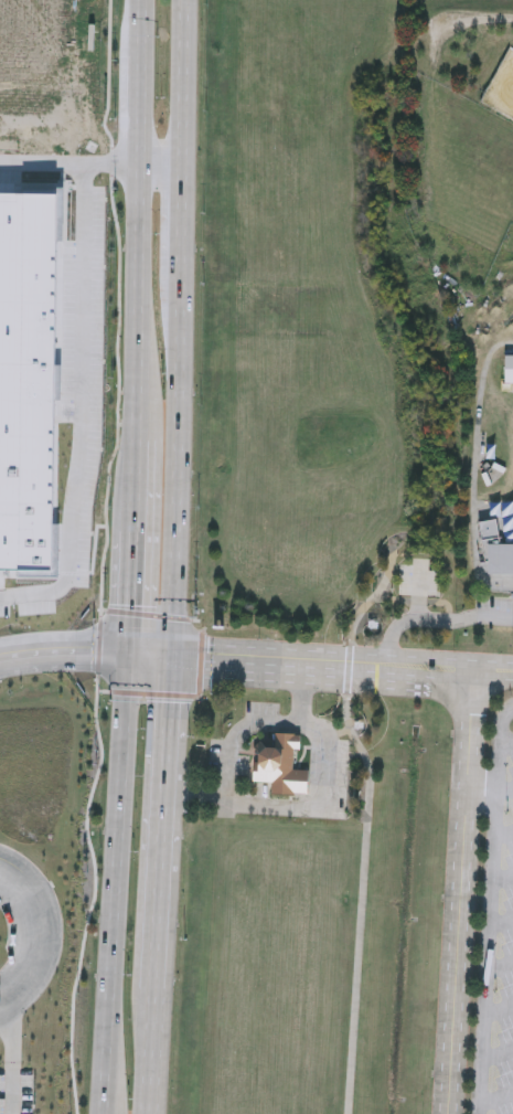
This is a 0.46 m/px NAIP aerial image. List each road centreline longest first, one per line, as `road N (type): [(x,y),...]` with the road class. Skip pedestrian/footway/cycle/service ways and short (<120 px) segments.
road 1 (primary): [(171,658),(186,0)]
road 2 (primary): [(130,651),(106,1113)]
road 3 (primary): [(144,0),(138,443)]
road 4 (primary): [(153,989),(171,658)]
road 5 (tertiary): [(389,670),(130,651)]
road 6 (primary): [(138,443),(130,651)]
road 7 (primary): [(145,1113),(153,989)]
road 8 (tertiary): [(512,673),(389,670)]

